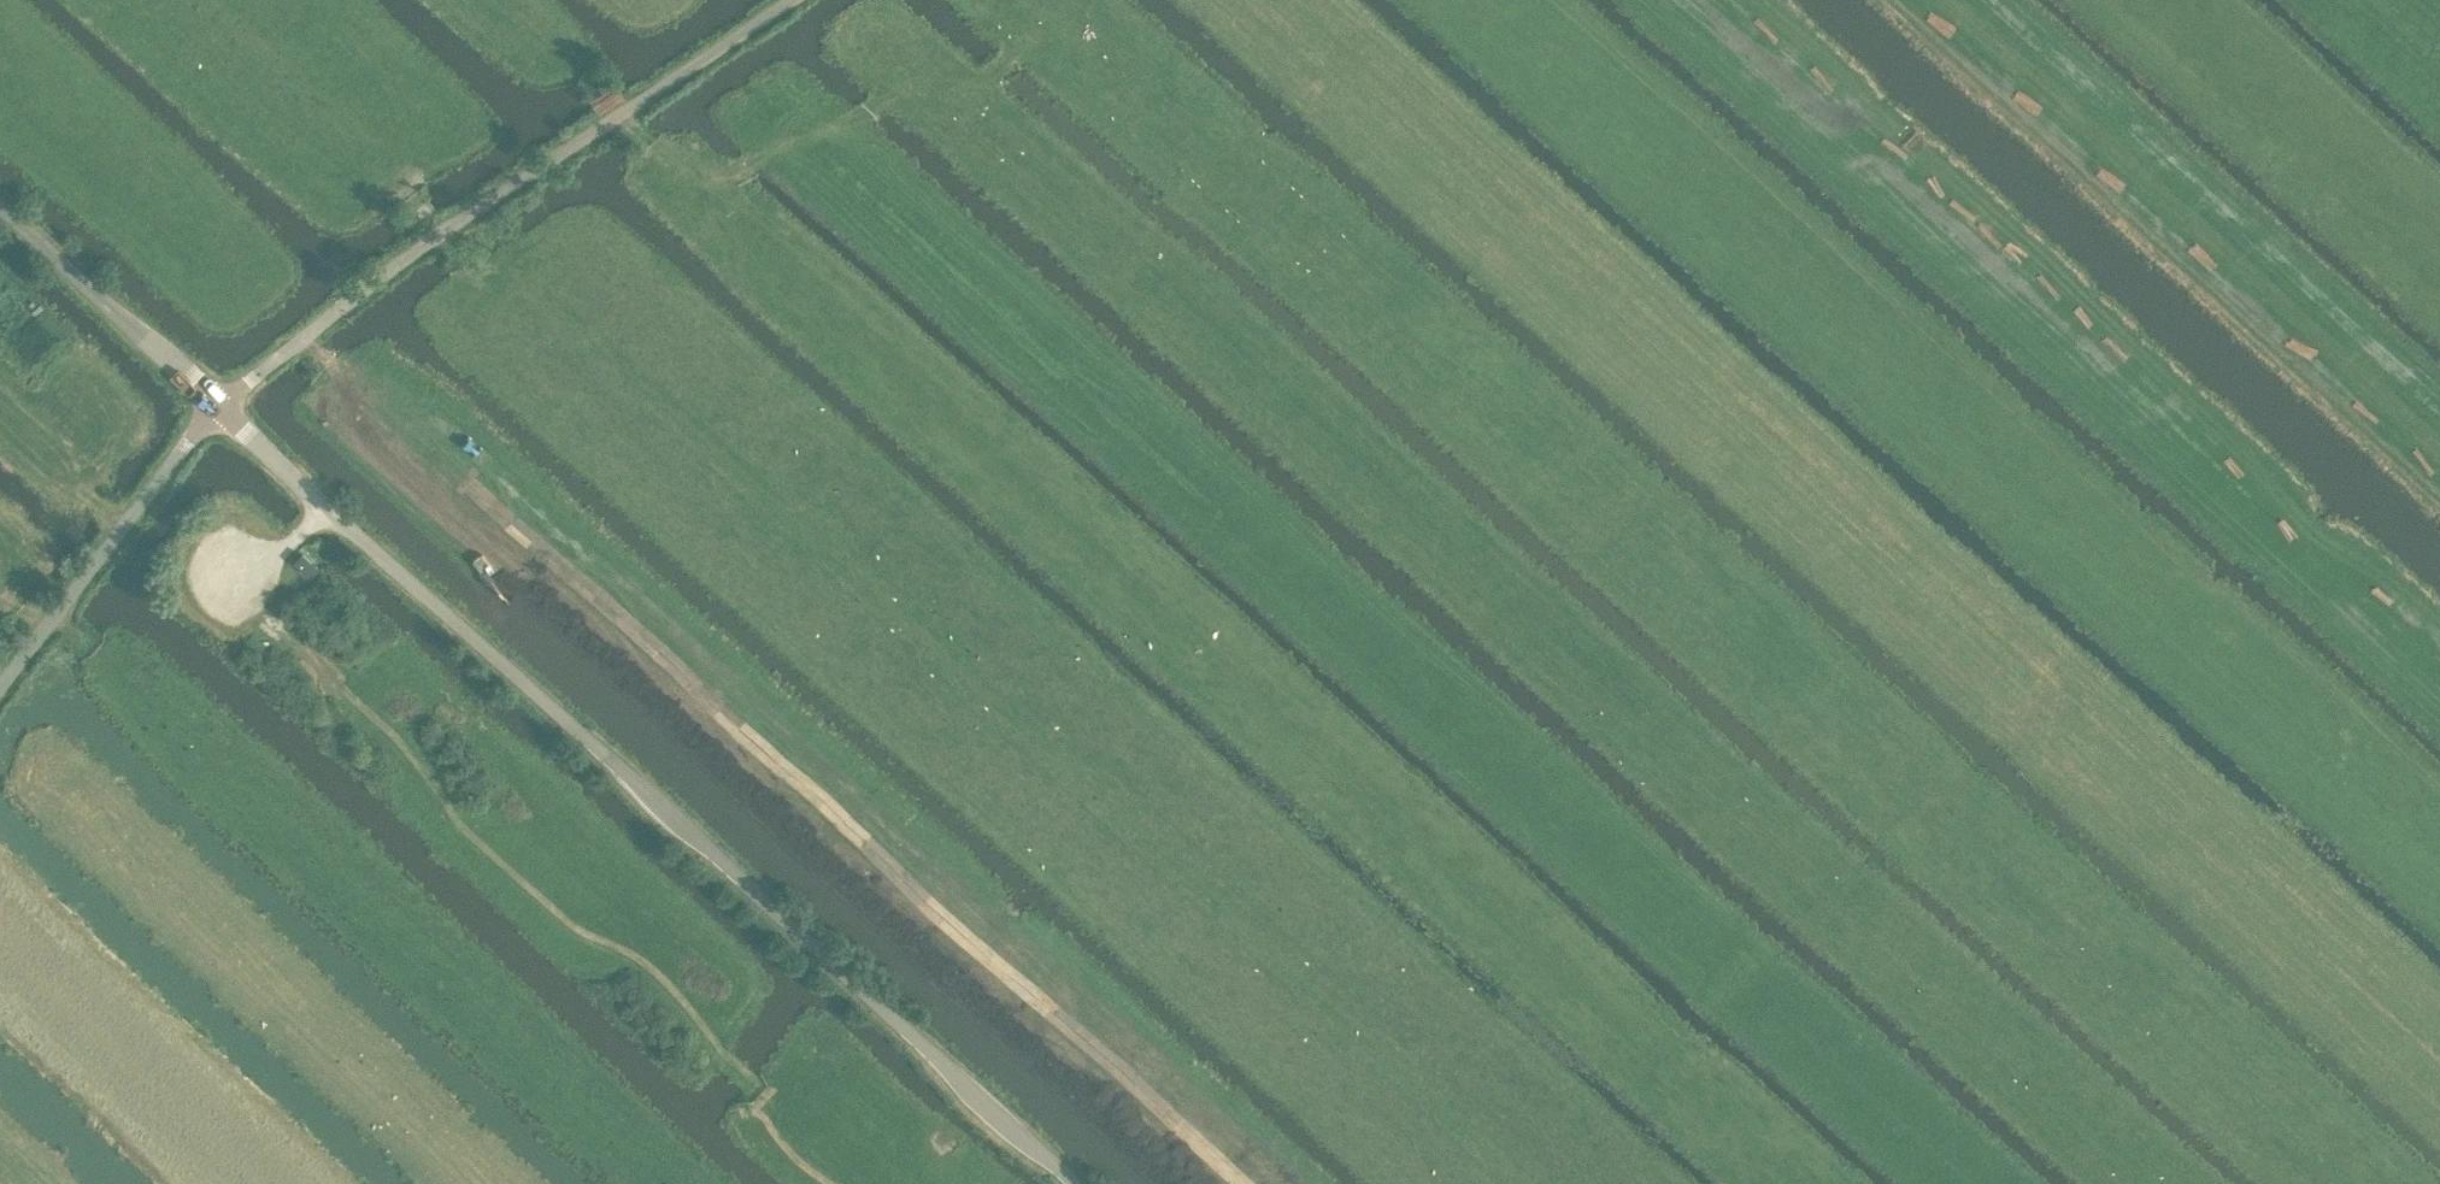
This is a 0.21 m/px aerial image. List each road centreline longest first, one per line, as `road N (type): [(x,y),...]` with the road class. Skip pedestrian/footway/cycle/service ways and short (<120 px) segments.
road 1 (tertiary): [(1072,1183),(216,406)]
road 2 (unclassified): [(216,406),(373,280),(787,0)]
road 3 (track): [(1026,44),(971,86),(898,88),(861,116),(788,139),(723,181),(682,168),(620,114)]
road 4 (unclassified): [(0,685),(216,406)]
road 5 (tertiary): [(216,406),(0,205)]
road 6 (track): [(511,303),(469,264),(380,144)]

